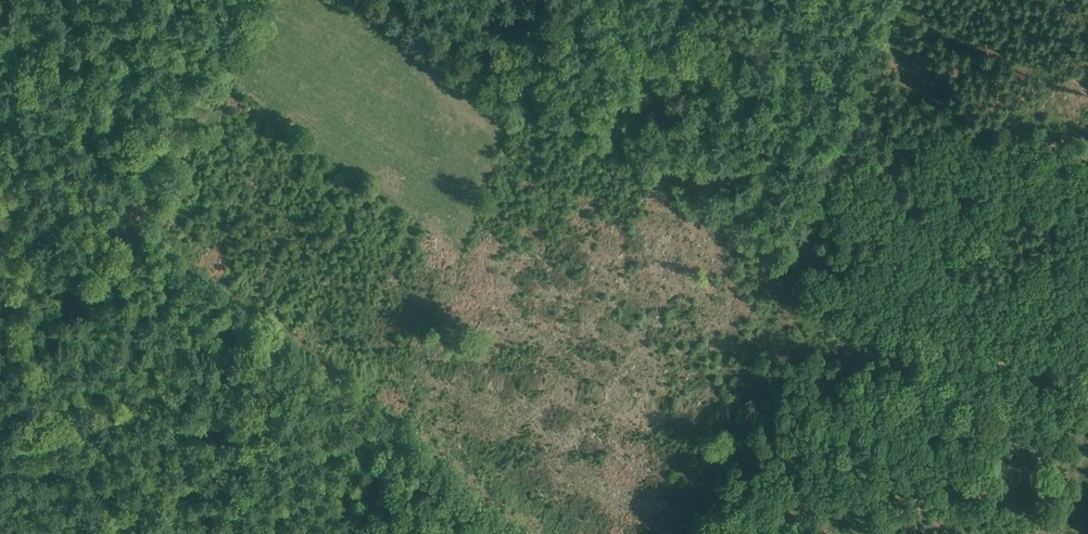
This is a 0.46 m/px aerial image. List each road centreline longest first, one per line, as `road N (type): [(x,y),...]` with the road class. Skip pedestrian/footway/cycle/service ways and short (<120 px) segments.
road 1 (track): [(0,110),(546,533)]
road 2 (track): [(677,533),(889,0)]

